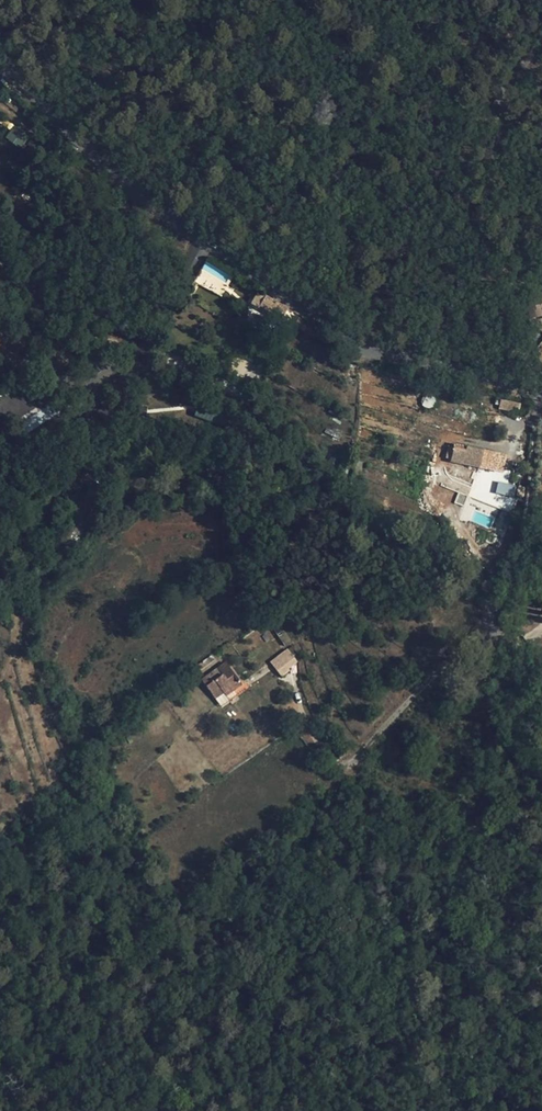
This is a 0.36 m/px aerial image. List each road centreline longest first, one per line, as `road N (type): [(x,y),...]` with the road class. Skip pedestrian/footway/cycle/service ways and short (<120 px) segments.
road 1 (residential): [(214,237),(120,370),(92,378),(86,487),(53,556),(0,577)]
road 2 (residential): [(245,857),(472,629),(541,673)]
road 3 (unclassified): [(214,237),(400,372),(539,392)]
road 4 (residential): [(539,392),(536,315),(500,178),(500,93),(541,47)]
road 5 (unclassified): [(0,63),(214,237)]

